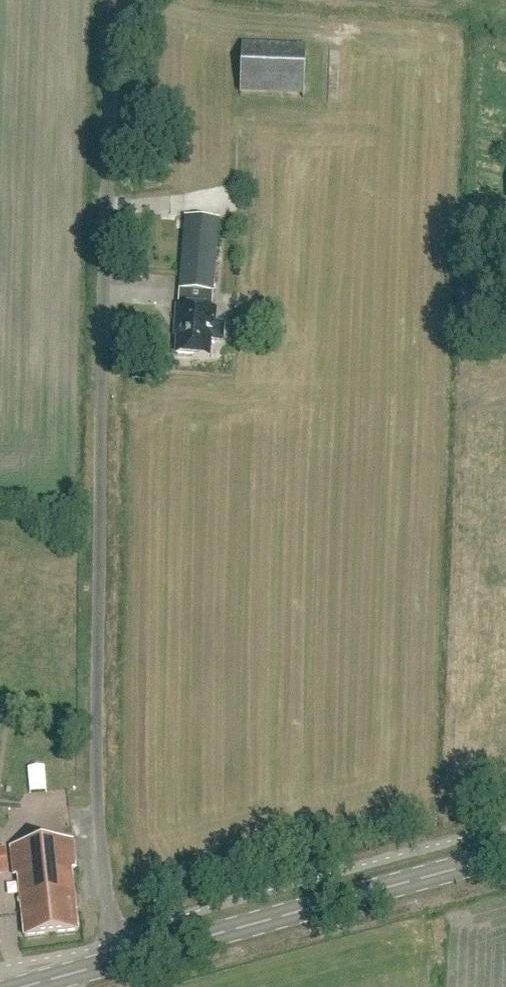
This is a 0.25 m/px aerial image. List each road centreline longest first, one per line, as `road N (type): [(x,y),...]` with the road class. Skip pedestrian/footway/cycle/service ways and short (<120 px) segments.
road 1 (track): [(121,958),(96,797),(115,0)]
road 2 (secondary): [(15,986),(505,854)]

